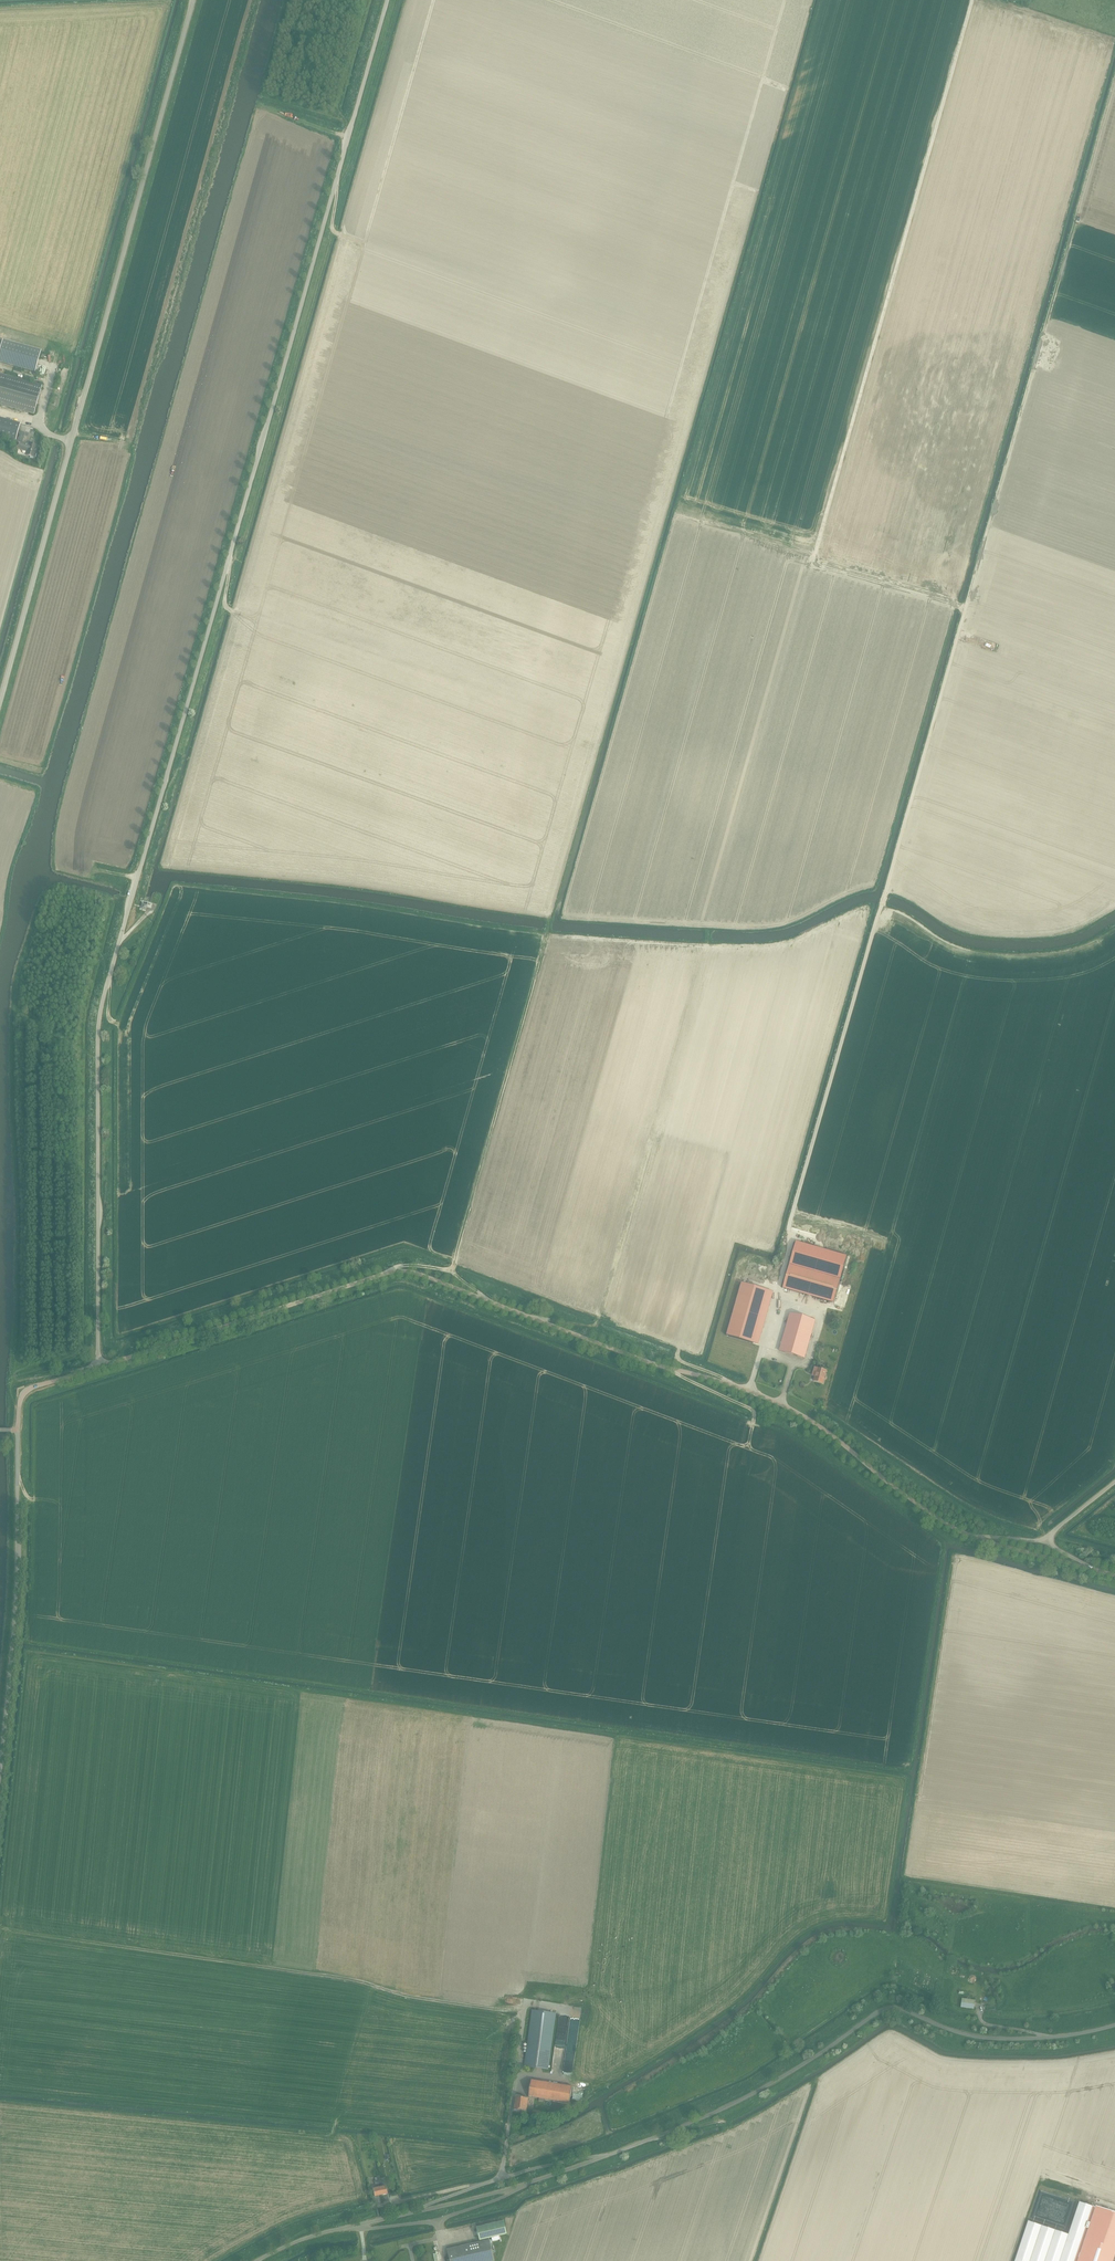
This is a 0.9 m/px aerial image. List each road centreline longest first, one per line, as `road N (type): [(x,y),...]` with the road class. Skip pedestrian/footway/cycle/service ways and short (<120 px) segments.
road 1 (unclassified): [(98,1367),(98,1021),(387,0)]
road 2 (unclassified): [(970,1536),(780,1404),(407,1271),(98,1367)]
road 3 (unclassified): [(1114,2025),(994,2038),(885,2009),(794,2070),(659,2135),(520,2186),(320,2233),(256,2260)]
road 4 (track): [(892,870),(1114,78)]
road 5 (unclassified): [(0,701),(193,0)]
road 6 (track): [(523,2013),(346,1978),(0,1930)]
road 7 (unclassified): [(0,1771),(17,1579),(19,1403),(31,1388),(98,1367)]
road 8 (track): [(450,1270),(545,939)]
road 9 (track): [(532,1318),(587,1325),(599,1319),(651,1133)]
road 10 (track): [(1114,2041),(975,2051),(907,2011)]
road 11 (unclassified): [(1094,1569),(970,1536)]

